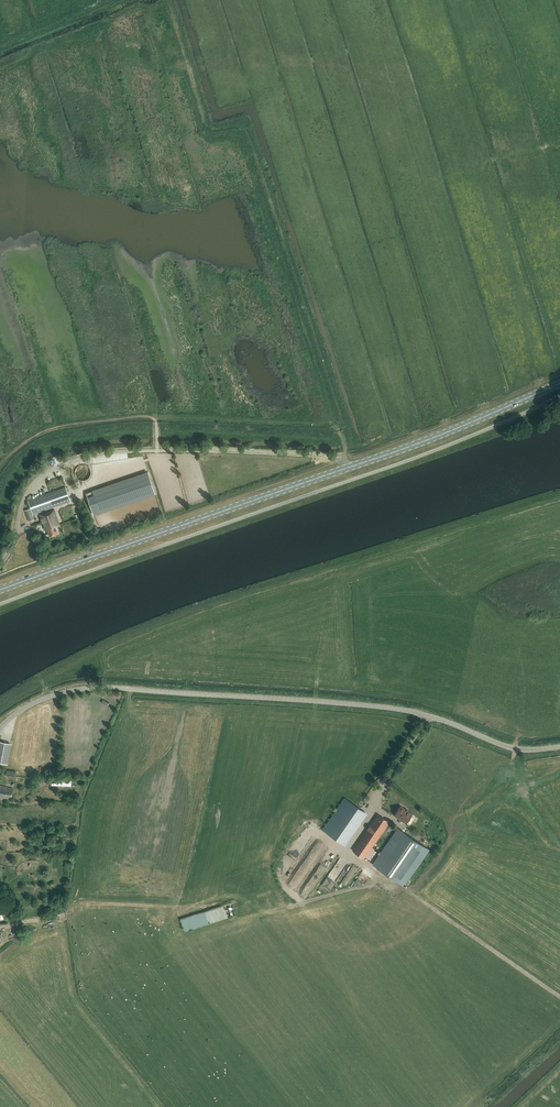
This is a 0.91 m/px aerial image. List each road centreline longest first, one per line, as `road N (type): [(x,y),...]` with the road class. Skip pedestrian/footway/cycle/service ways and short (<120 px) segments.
road 1 (primary): [(0,590),(415,444),(559,383)]
road 2 (unclassified): [(0,728),(45,698),(107,688),(385,707),(514,748),(559,746)]
road 3 (track): [(168,0),(206,126),(243,130),(342,416),(342,461)]
road 4 (track): [(0,466),(35,434),(71,424),(153,417),(338,429)]
road 5 (track): [(373,869),(559,997)]
road 6 (track): [(172,909),(93,903),(0,926)]

